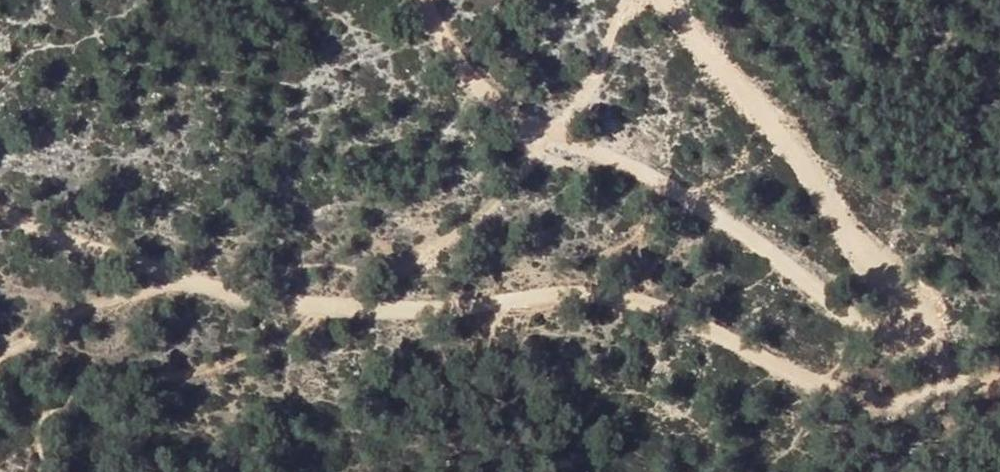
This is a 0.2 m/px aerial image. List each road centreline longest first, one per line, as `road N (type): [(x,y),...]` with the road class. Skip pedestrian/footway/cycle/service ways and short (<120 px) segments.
road 1 (track): [(664,0),(768,118),(916,327),(942,381),(916,415),(894,421),(827,406),(785,391),(692,321),(603,296),(536,293),(407,311),(315,309),(154,273),(0,208)]
road 2 (track): [(436,0),(507,95),(538,121),(756,236),(914,370),(952,384),(999,371)]

